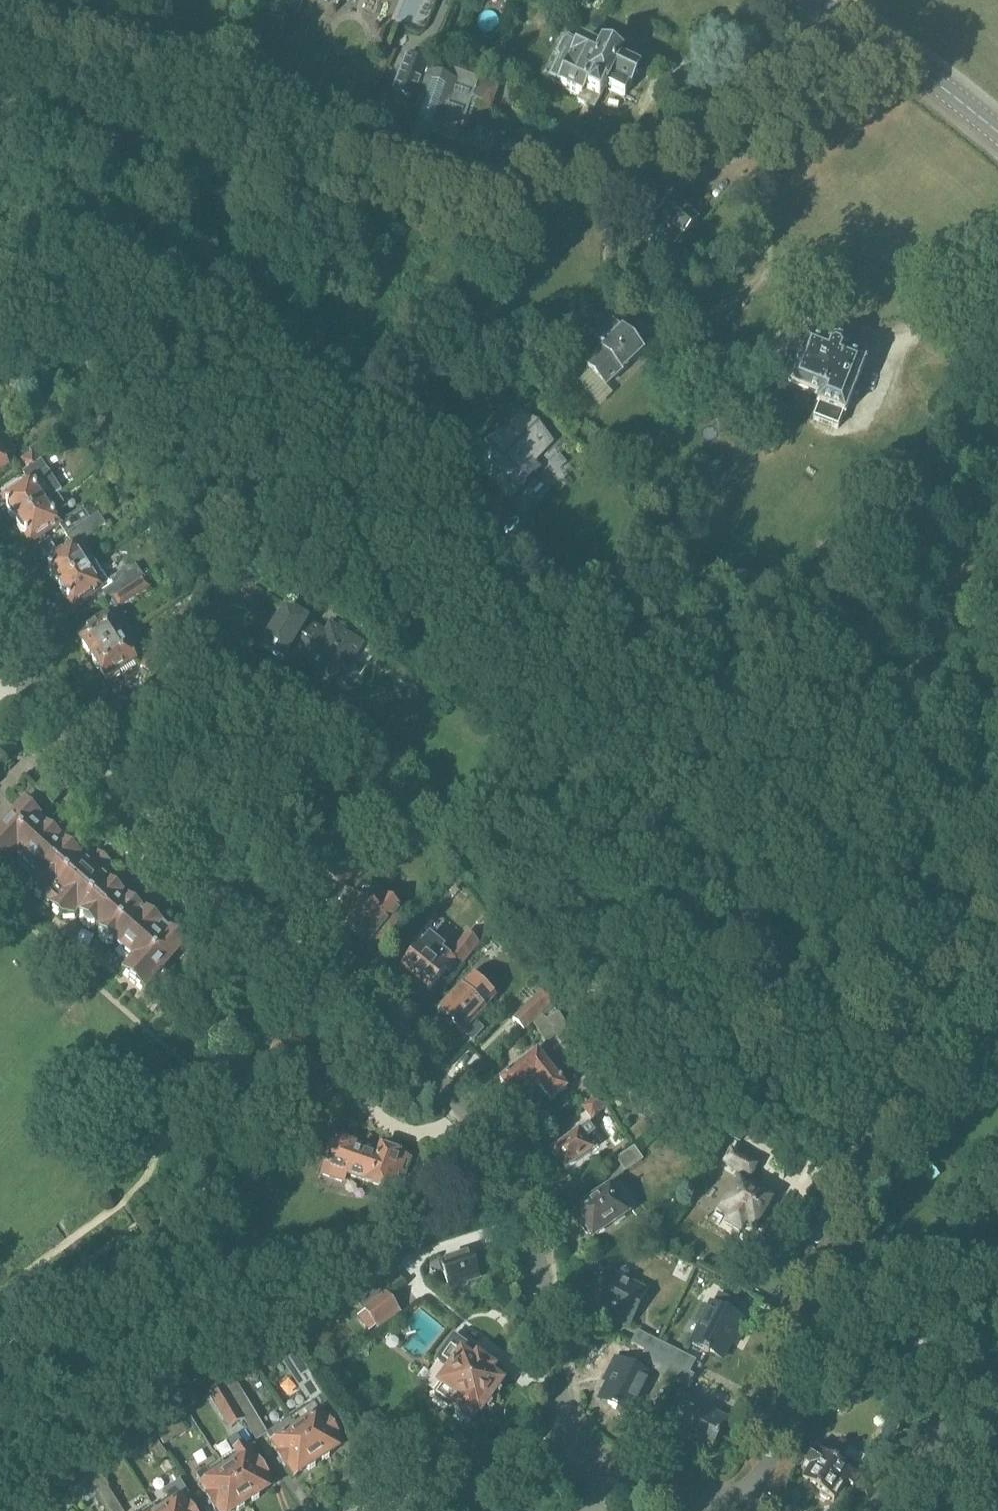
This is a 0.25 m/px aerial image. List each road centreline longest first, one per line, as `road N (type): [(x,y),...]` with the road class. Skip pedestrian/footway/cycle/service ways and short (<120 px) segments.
road 1 (residential): [(577,1464),(531,1223),(485,1121),(389,1025),(253,920),(120,798),(0,628)]
road 2 (unclassified): [(767,1483),(849,1197),(964,919),(997,865)]
road 3 (unclassified): [(782,280),(661,323),(616,286),(607,202)]
road 4 (unclassified): [(782,280),(818,320),(881,338),(997,283)]
road 5 (tertiary): [(997,136),(812,0)]
road 6 (residential): [(390,1510),(427,1494),(577,1464)]
road 7 (unclassified): [(882,1510),(997,1364)]
road 8 (unclassified): [(782,280),(747,146)]

